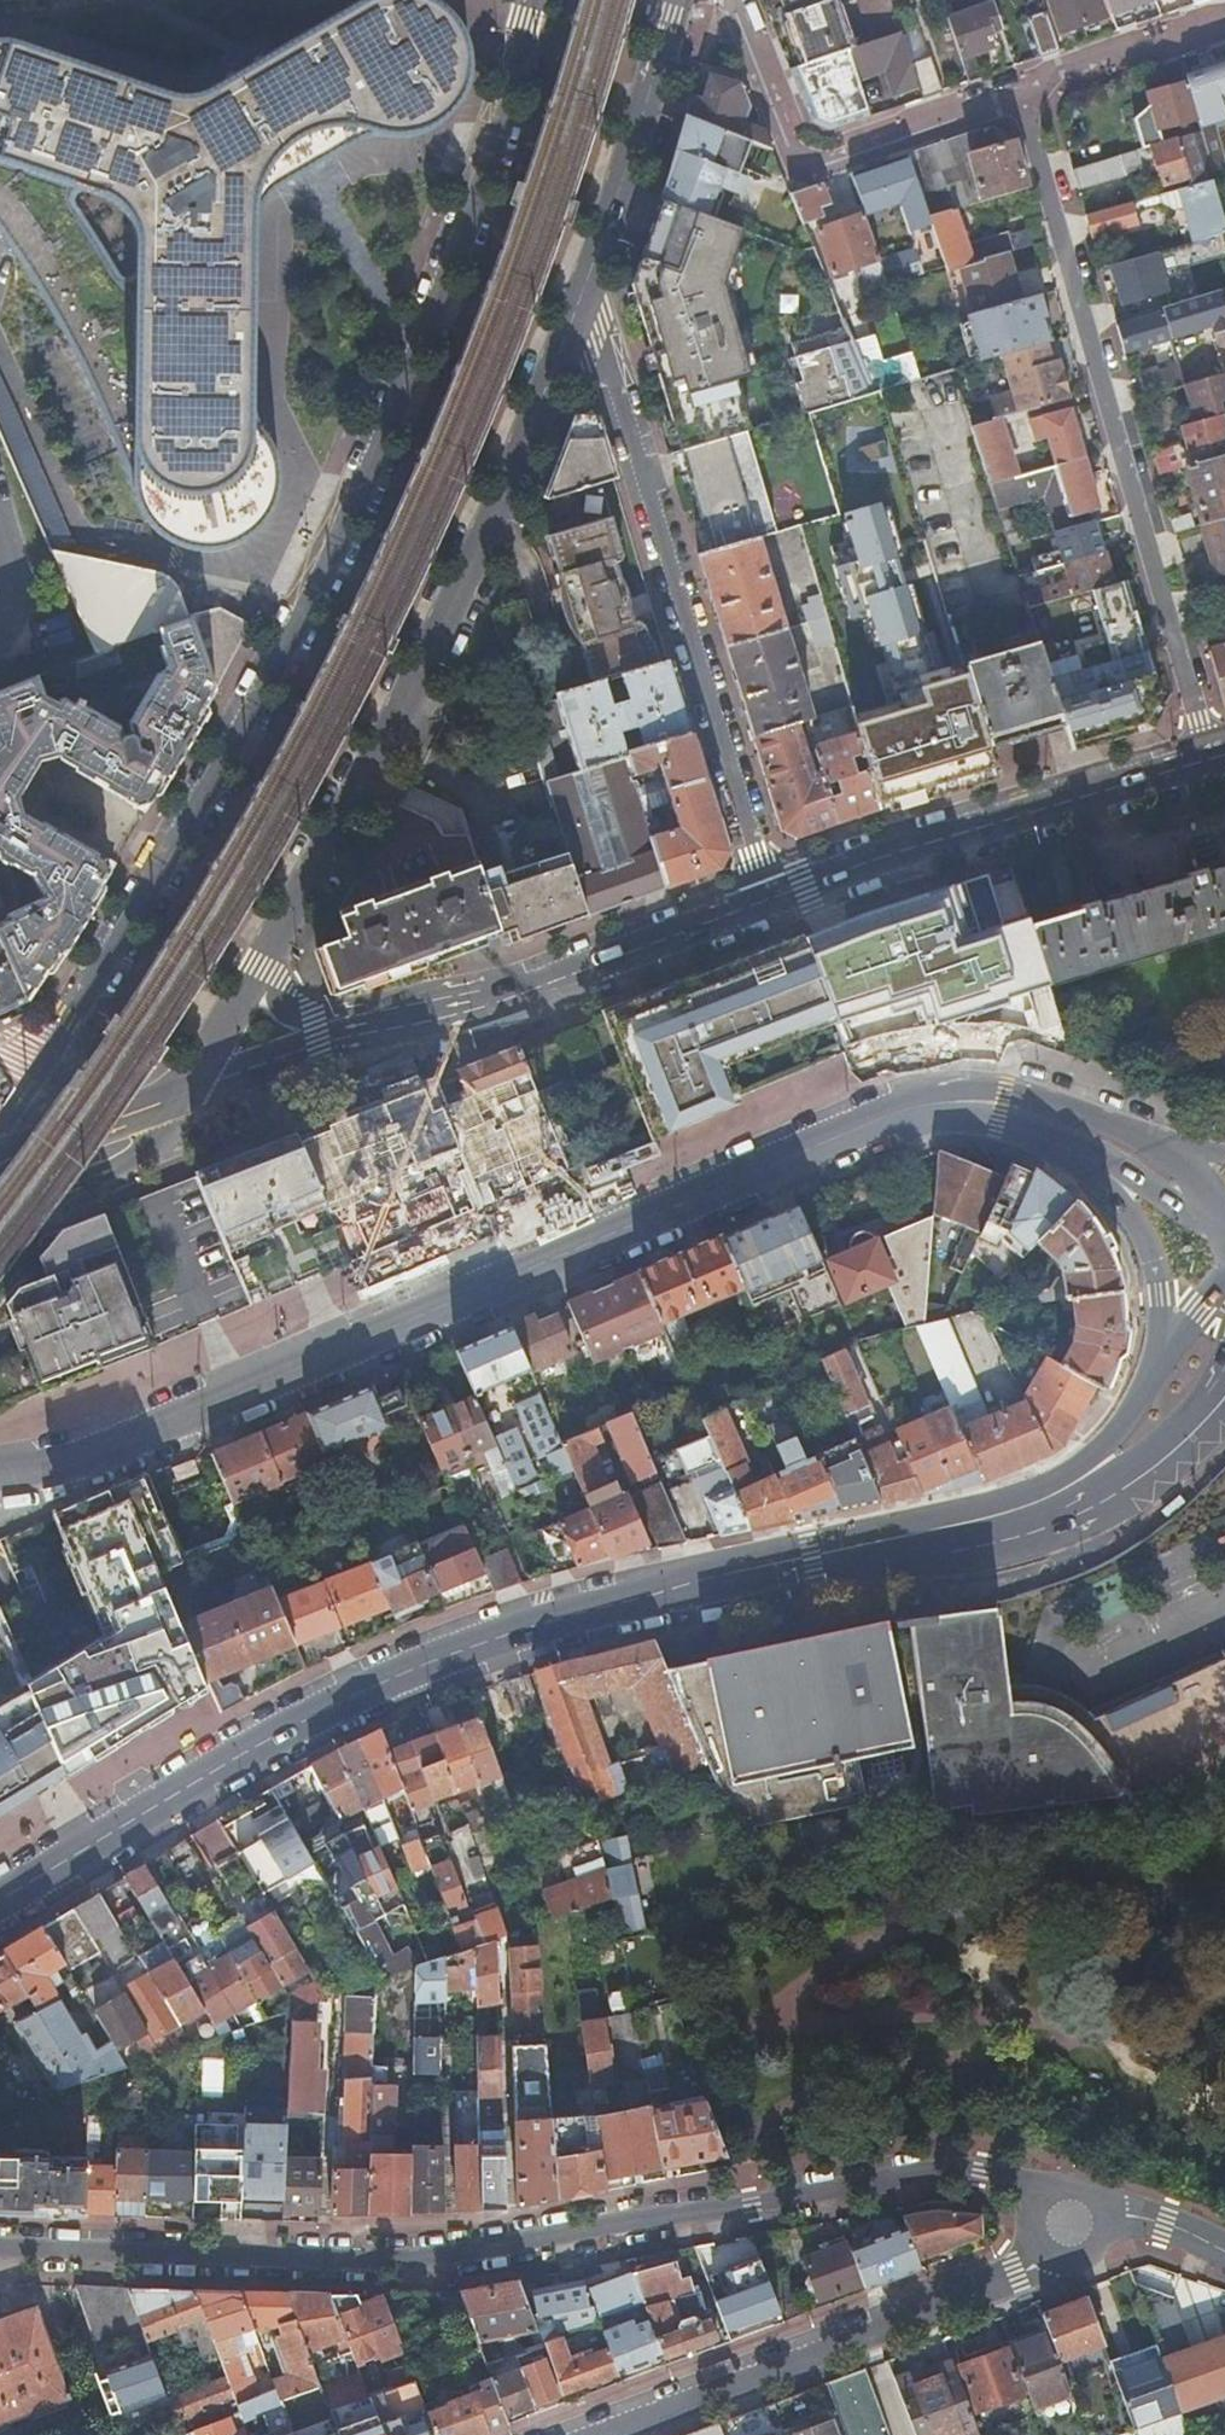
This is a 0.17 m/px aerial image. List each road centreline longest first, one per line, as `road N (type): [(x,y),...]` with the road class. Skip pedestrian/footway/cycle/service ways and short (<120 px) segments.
road 1 (primary): [(1091,1473),(988,1518),(716,1577),(516,1630),(449,1656),(290,1731),(0,1903)]
road 2 (secondary): [(33,1062),(192,817),(302,601),(460,232),(526,0)]
road 3 (tertiary): [(1064,2225),(1036,2195),(984,2167),(755,2197),(460,2260),(0,2254)]
road 4 (primary): [(0,1476),(63,1469),(857,1129),(943,1103),(995,1103)]
road 5 (secondary): [(261,964),(392,741),(573,322)]
road 6 (residential): [(1023,99),(1213,759)]
road 7 (residential): [(573,322),(600,340),(770,901)]
road 8 (residential): [(1064,2225),(1016,2266),(561,2434)]
road 9 (primary): [(1213,759),(770,901)]
road 10 (residential): [(1023,99),(831,164),(807,162),(792,146),(736,0)]
road 11 (primary): [(770,901),(400,1028)]
road 12 (secondary): [(573,322),(636,144),(674,0)]
road 13 (primary): [(400,1028),(175,1094)]
road 14 (primary): [(0,1226),(109,1179),(175,1094)]
road 15 (residential): [(1224,27),(1136,59),(1111,51),(1058,70),(1023,99)]
road 16 (primary): [(1095,1163),(1152,1257),(1163,1362)]
road 17 (primary): [(175,1094),(0,1171)]
road 18 (primary): [(1162,1145),(995,1103)]
road 19 (tertiary): [(1224,2248),(1164,2226),(1099,2216),(1064,2225)]
road 20 (primary): [(400,1028),(311,1018),(282,998),(261,964)]
road 21 (secondary): [(175,1094),(261,964)]
road 22 (primary): [(1095,1163),(1112,1163),(1224,1236)]
road 23 (primary): [(1163,1362),(1091,1473)]
road 24 (primary): [(1155,1469),(1224,1372)]

